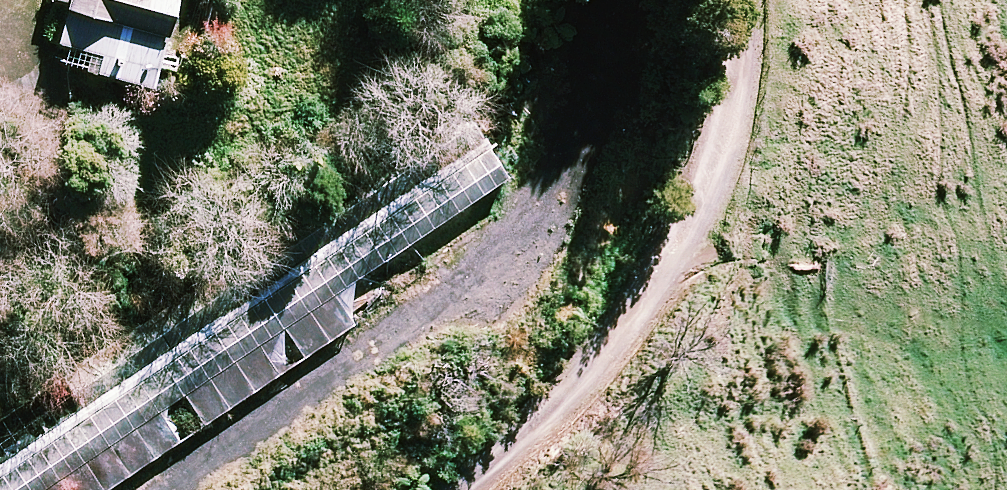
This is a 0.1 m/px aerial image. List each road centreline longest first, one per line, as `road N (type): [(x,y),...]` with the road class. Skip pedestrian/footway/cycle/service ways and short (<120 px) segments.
road 1 (track): [(601,0),(595,64),(509,241),(184,489)]
road 2 (track): [(749,0),(752,51),(704,201),(425,489)]

